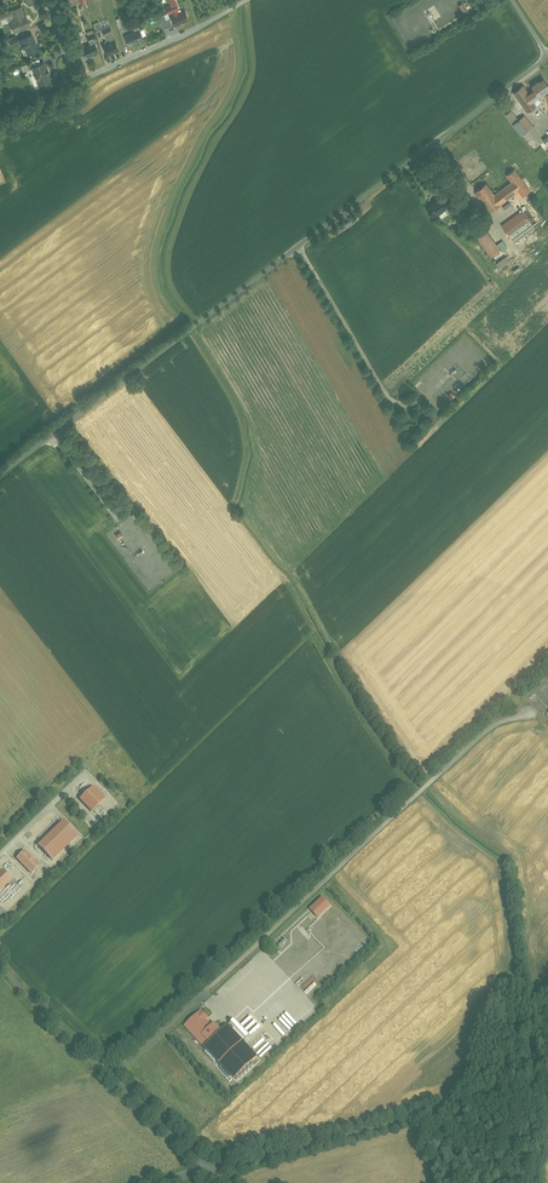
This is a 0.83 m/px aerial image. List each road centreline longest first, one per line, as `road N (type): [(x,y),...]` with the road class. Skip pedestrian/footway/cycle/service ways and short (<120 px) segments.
road 1 (unclassified): [(547,58),(0,477)]
road 2 (unclassified): [(547,1082),(212,1170)]
road 3 (unclassified): [(0,964),(212,1170)]
road 4 (residential): [(47,0),(77,80),(246,0)]

